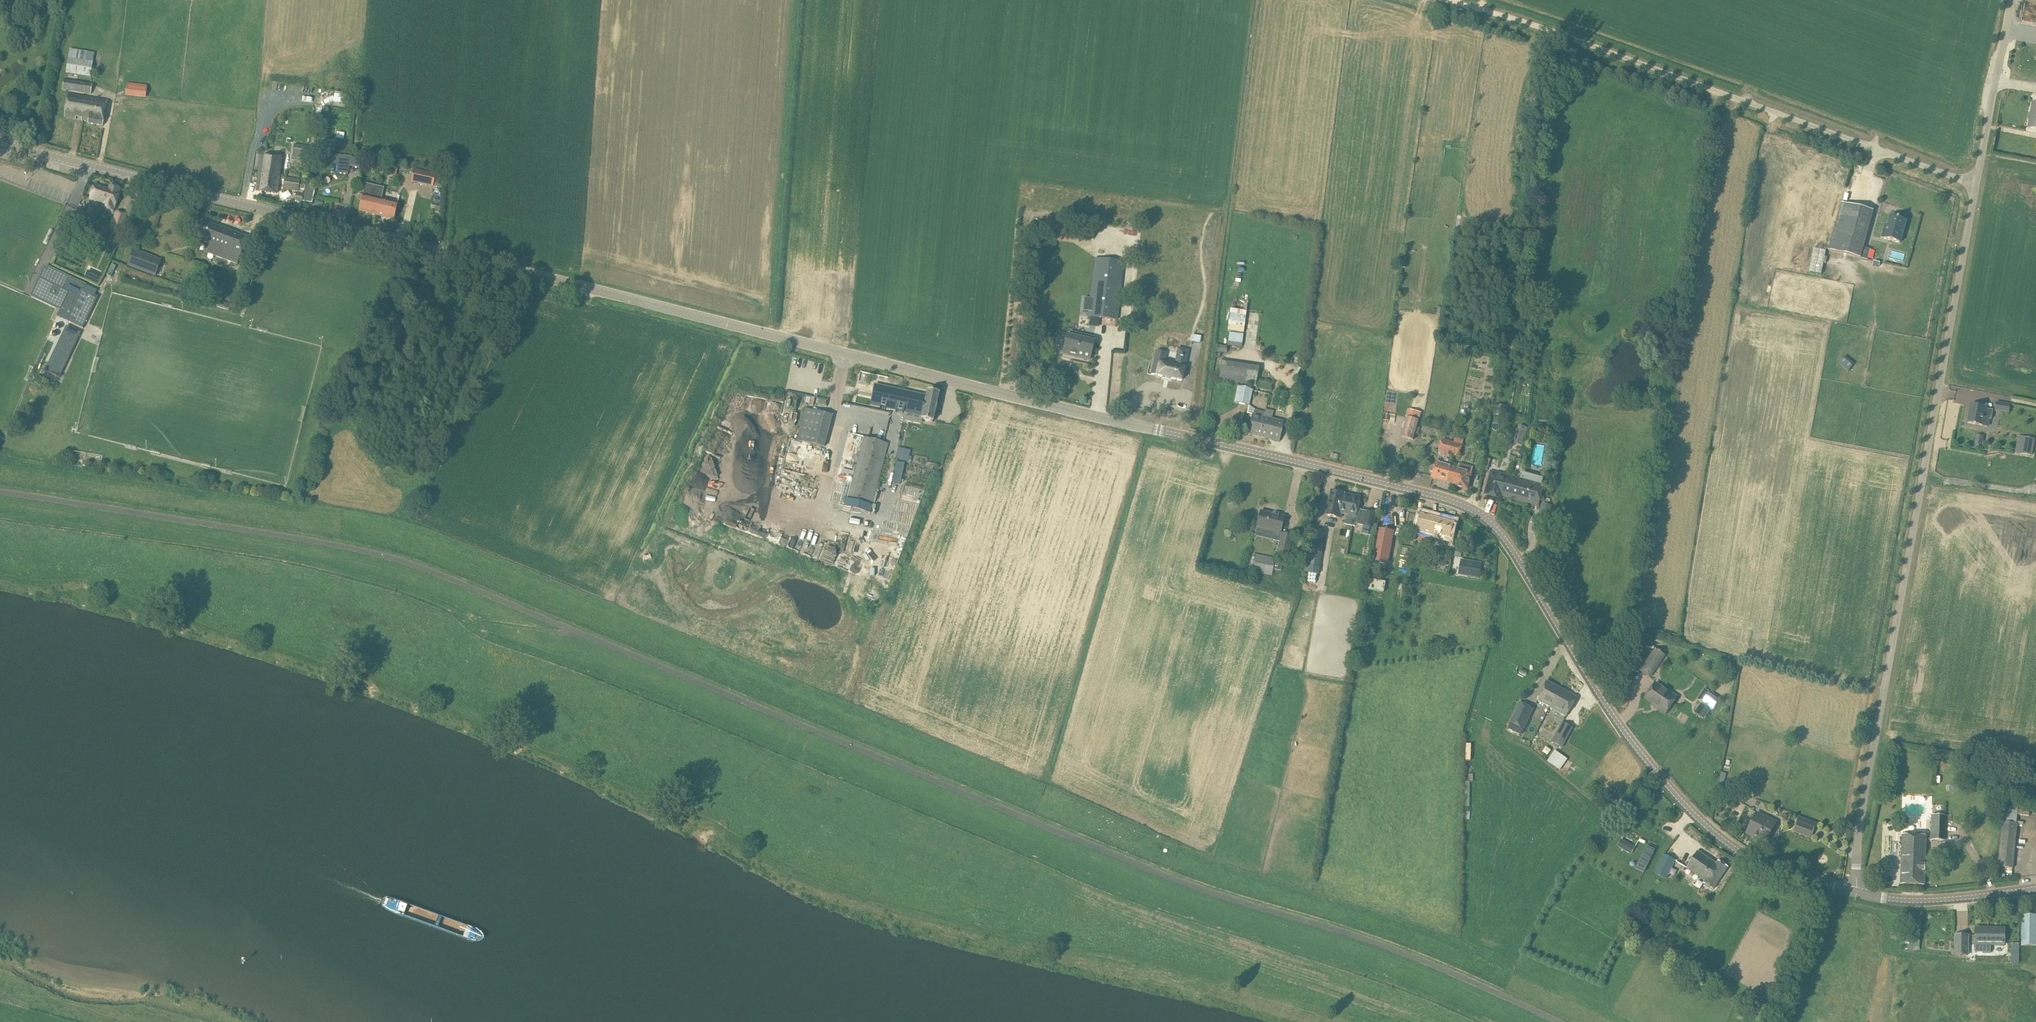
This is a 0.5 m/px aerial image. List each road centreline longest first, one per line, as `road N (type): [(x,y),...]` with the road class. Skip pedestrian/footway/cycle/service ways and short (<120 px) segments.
road 1 (tertiary): [(0,142),(1465,507),(1506,540),(1613,714),(1696,816),(1740,853),(1859,893)]
road 2 (unclassified): [(1859,893),(1859,834),(1976,184)]
road 3 (unclassified): [(1450,0),(1976,184)]
road 4 (unclassified): [(1976,184),(2012,0)]
road 5 (tertiary): [(1859,893),(1921,902),(2035,890)]

